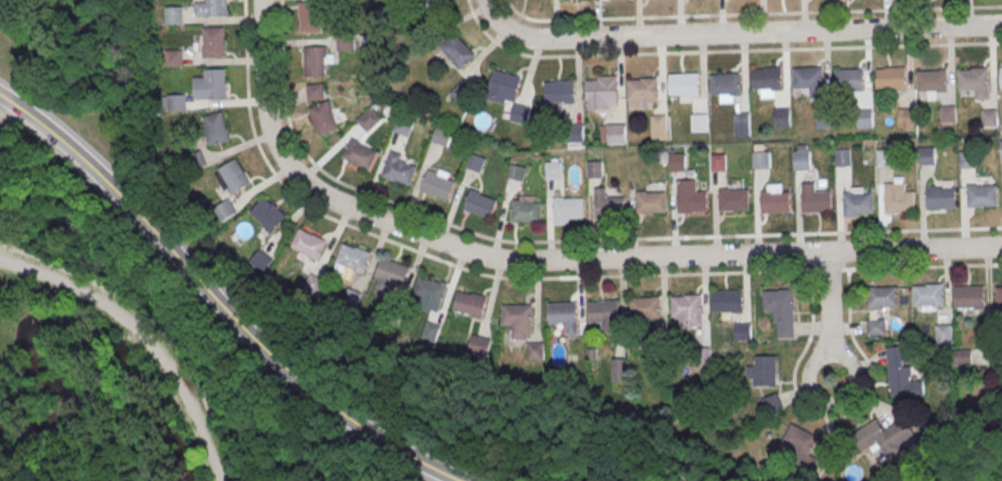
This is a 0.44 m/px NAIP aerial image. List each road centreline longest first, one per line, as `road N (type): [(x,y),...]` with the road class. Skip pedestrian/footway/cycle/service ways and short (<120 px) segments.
road 1 (residential): [(1001,247),(527,261),(463,250),(333,203),(295,174),(266,115),(262,0)]
road 2 (tertiary): [(455,480),(297,381),(98,173),(0,97)]
road 3 (residential): [(1001,25),(539,40),(511,33),(485,0)]
road 4 (residential): [(0,258),(75,289),(142,338),(174,376),(220,480)]
road 5 (residential): [(833,380),(828,252)]

